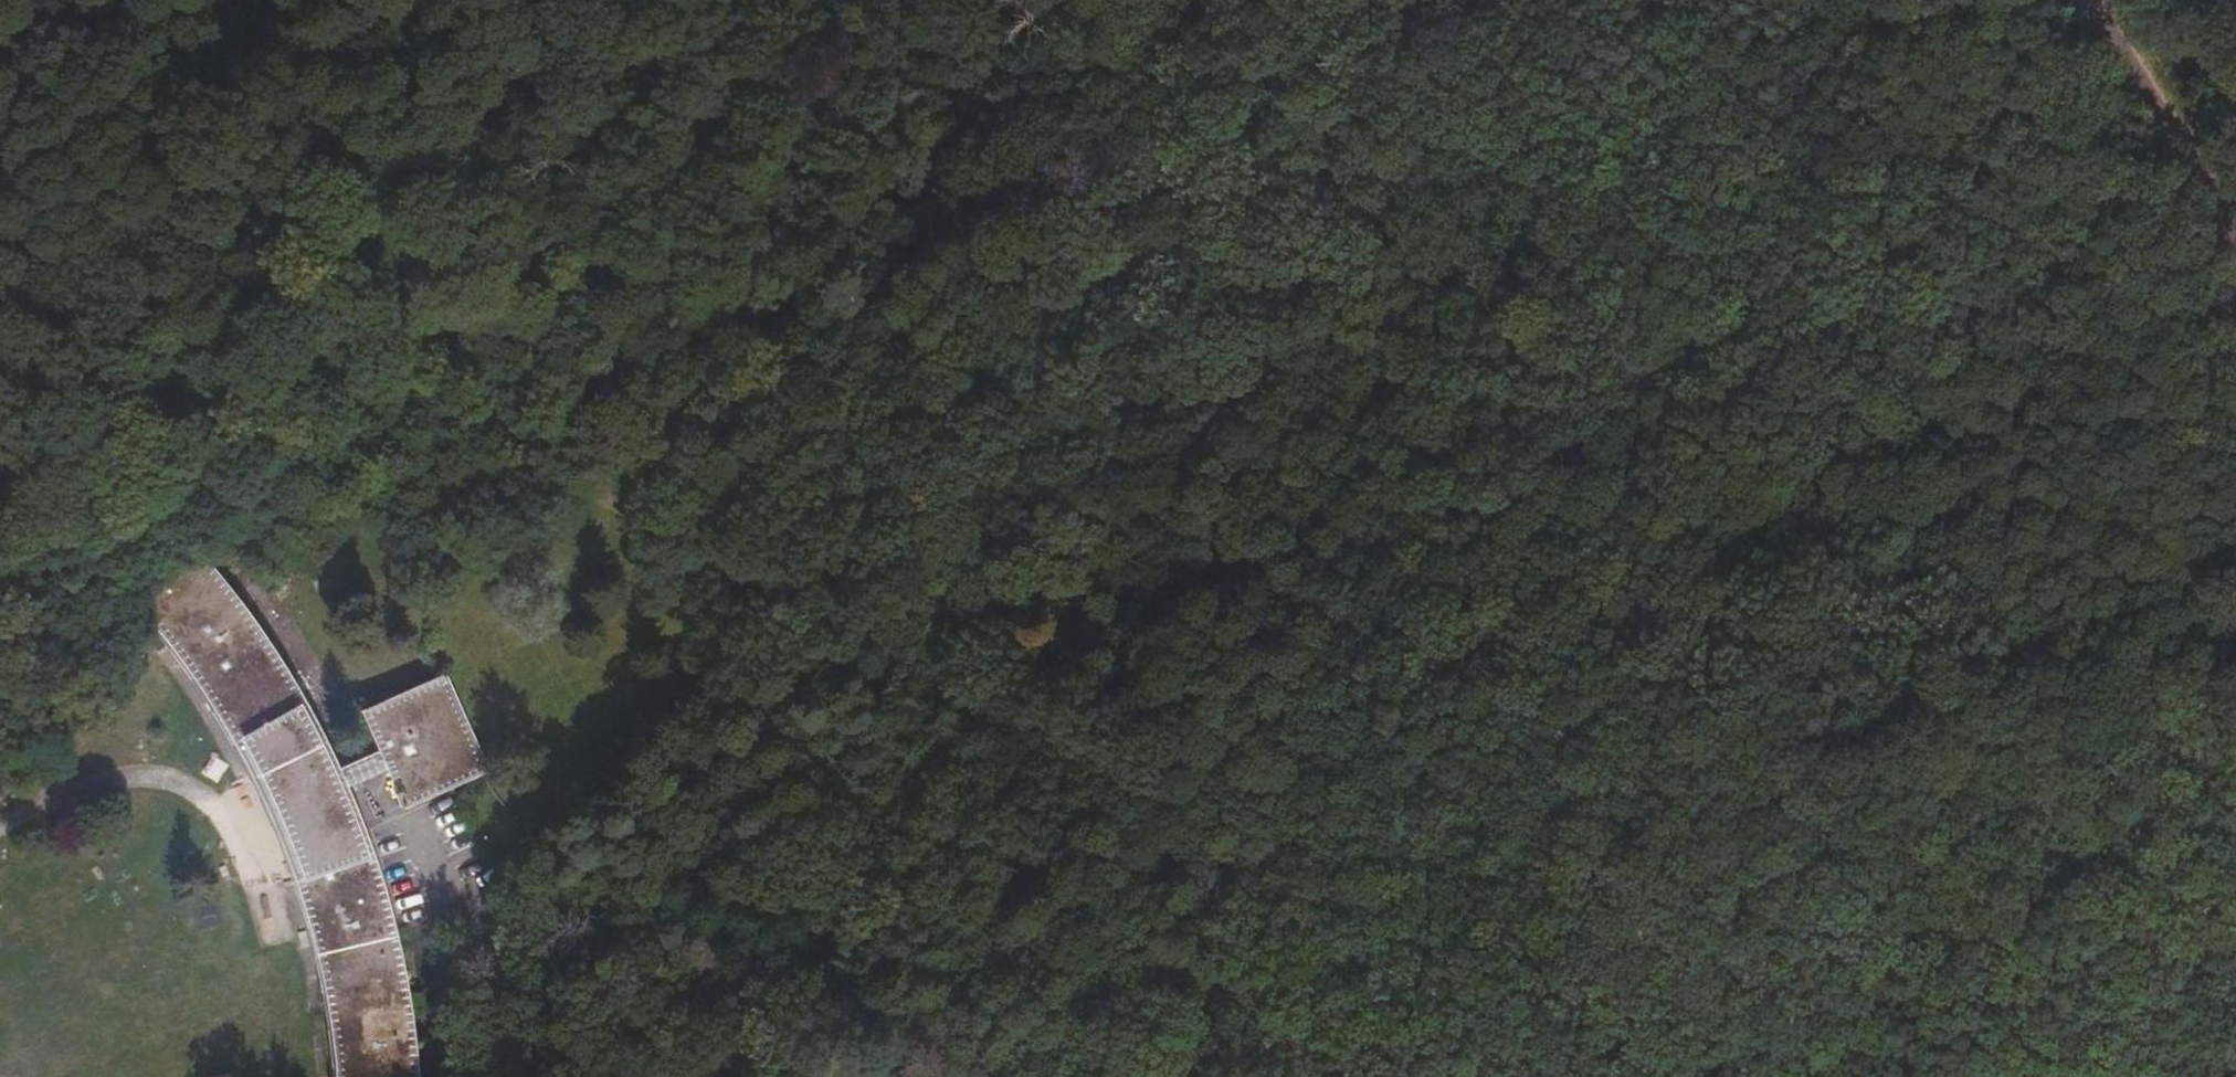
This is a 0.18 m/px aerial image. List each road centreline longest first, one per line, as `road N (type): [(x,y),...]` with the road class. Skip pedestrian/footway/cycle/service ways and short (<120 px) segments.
road 1 (track): [(1105,568),(1075,592),(711,1076)]
road 2 (track): [(2094,0),(2235,239)]

